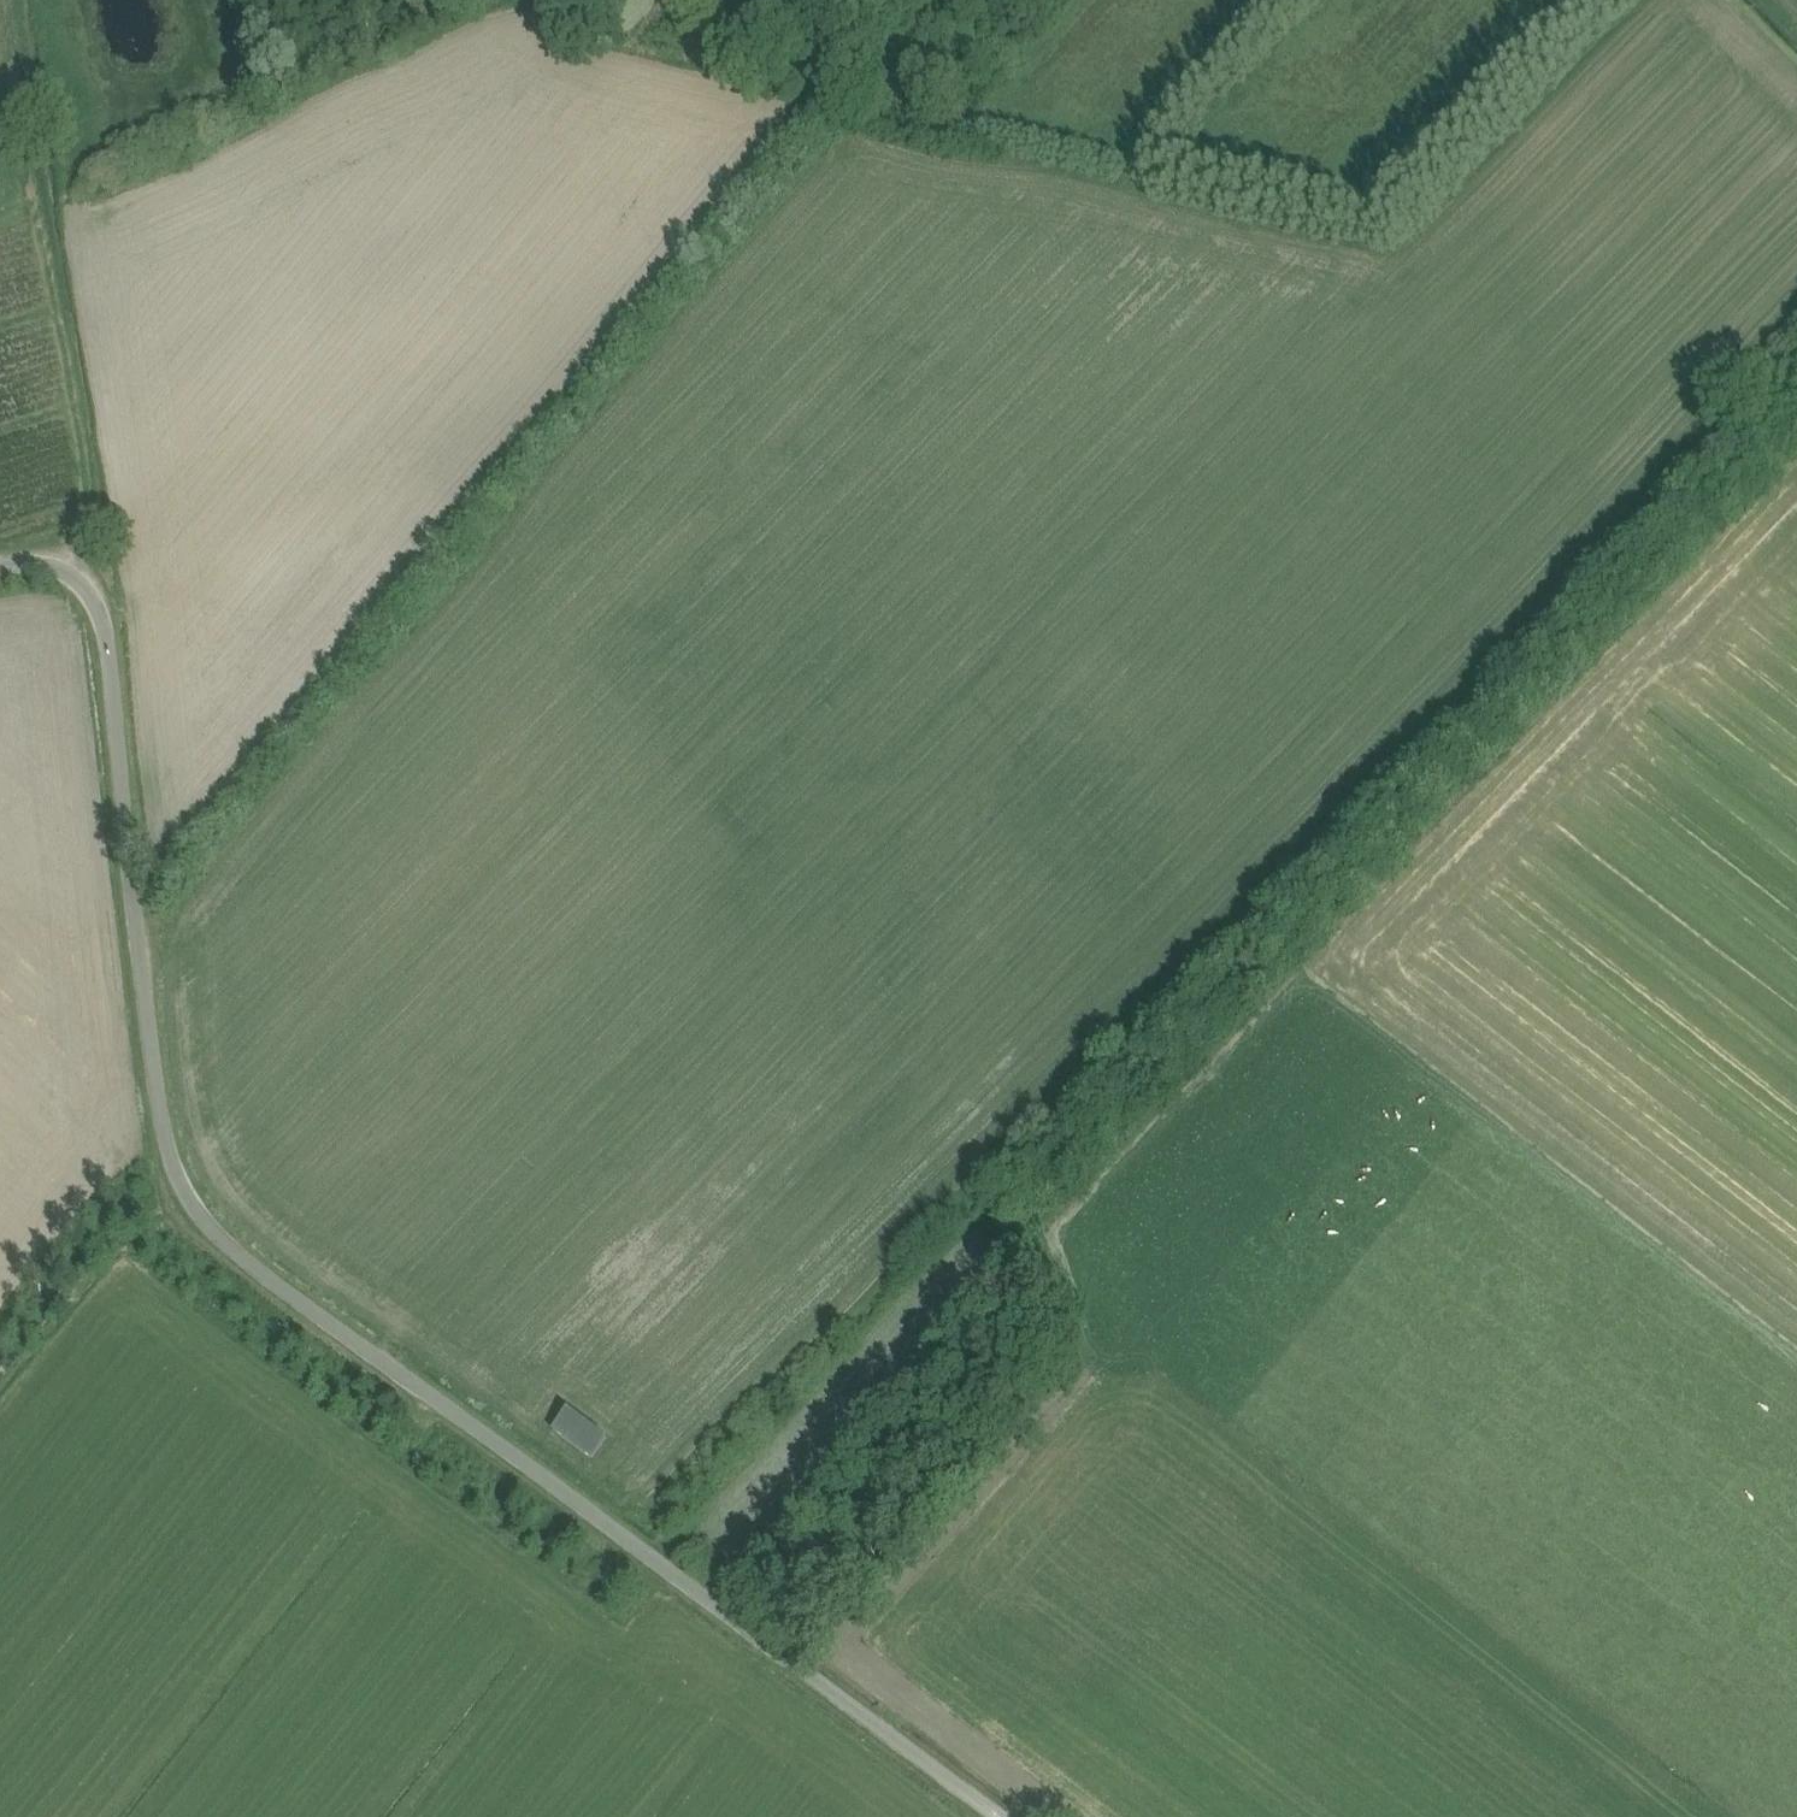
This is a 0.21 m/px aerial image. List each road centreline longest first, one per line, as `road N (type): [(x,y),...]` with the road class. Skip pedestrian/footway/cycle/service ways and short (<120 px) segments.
road 1 (unclassified): [(1001,1816),(284,1290),(212,1228),(174,1166),(160,1115),(99,605),(70,576),(33,562),(0,569)]
road 2 (track): [(33,562),(71,547),(91,527),(90,484),(6,0)]

